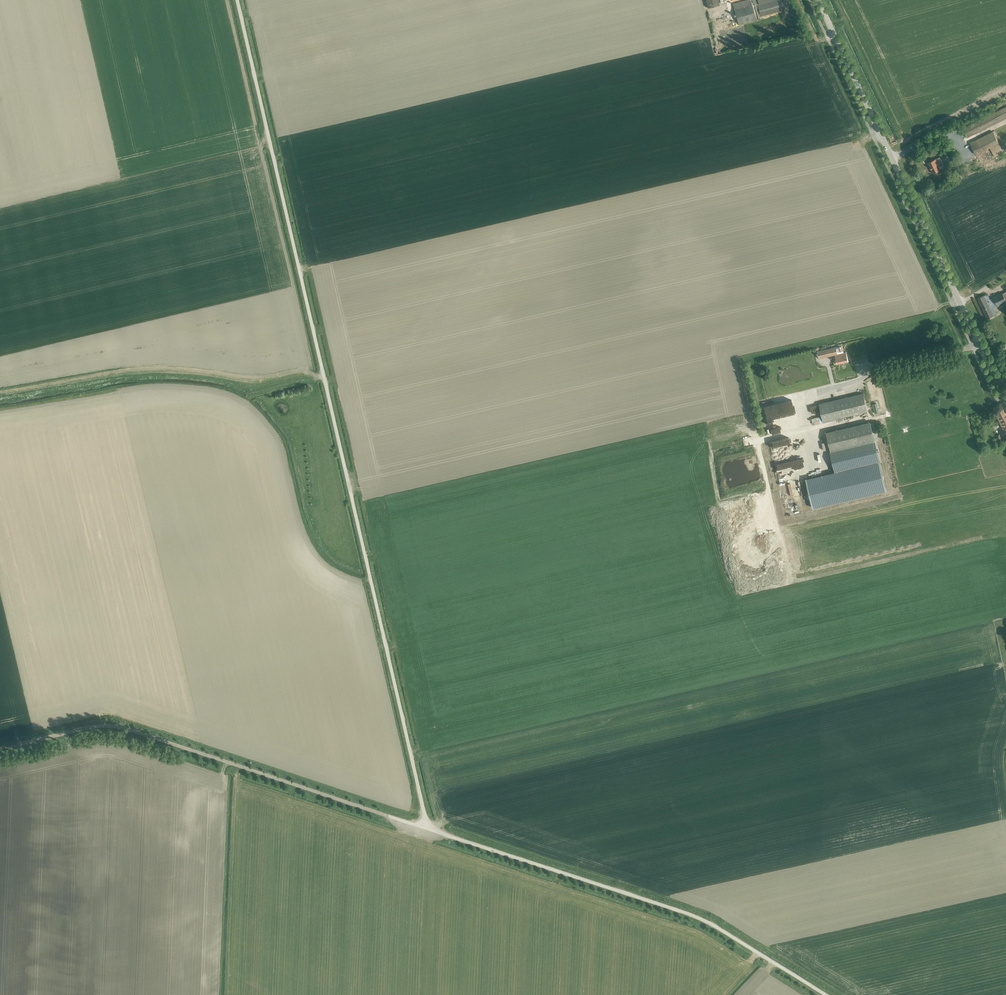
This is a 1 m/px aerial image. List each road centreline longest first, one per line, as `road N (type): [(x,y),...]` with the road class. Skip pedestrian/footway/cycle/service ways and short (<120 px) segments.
road 1 (unclassified): [(826,994),(706,921),(424,828),(237,0)]
road 2 (tertiary): [(1005,401),(816,0)]
road 3 (track): [(424,828),(121,728),(0,748)]

